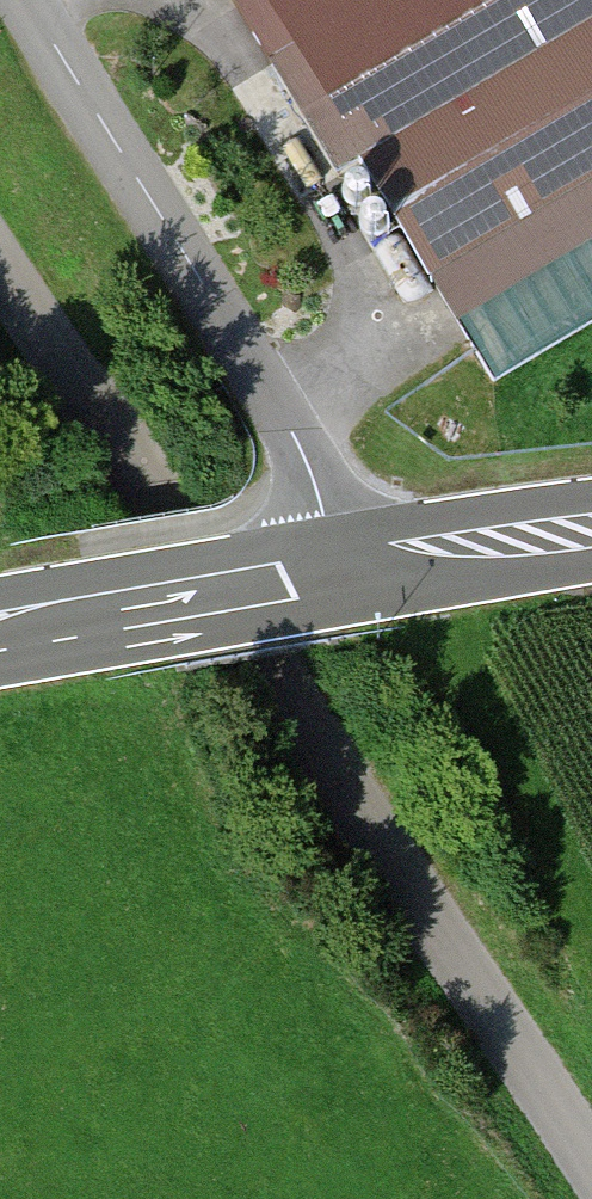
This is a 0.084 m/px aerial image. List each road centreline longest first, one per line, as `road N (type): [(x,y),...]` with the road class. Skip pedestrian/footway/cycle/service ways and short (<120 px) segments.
road 1 (tertiary): [(0,265),(591,1174)]
road 2 (tertiary): [(24,0),(271,397),(313,476),(336,573)]
road 3 (primary): [(0,640),(336,573)]
road 4 (primary): [(336,573),(591,534)]

